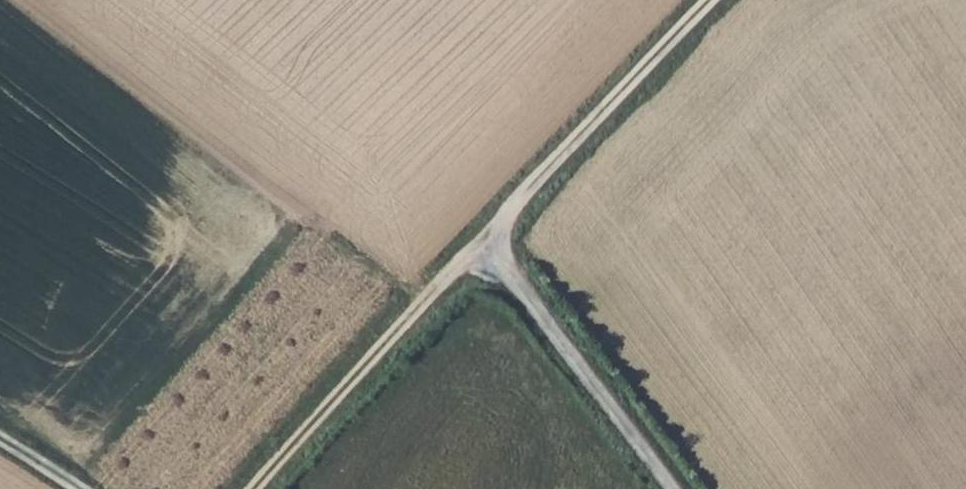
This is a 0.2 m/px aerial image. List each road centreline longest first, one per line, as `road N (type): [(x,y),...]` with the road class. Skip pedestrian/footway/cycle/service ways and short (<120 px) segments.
road 1 (track): [(476,245),(706,0)]
road 2 (track): [(253,488),(476,245)]
road 3 (track): [(476,245),(525,296),(669,488)]

